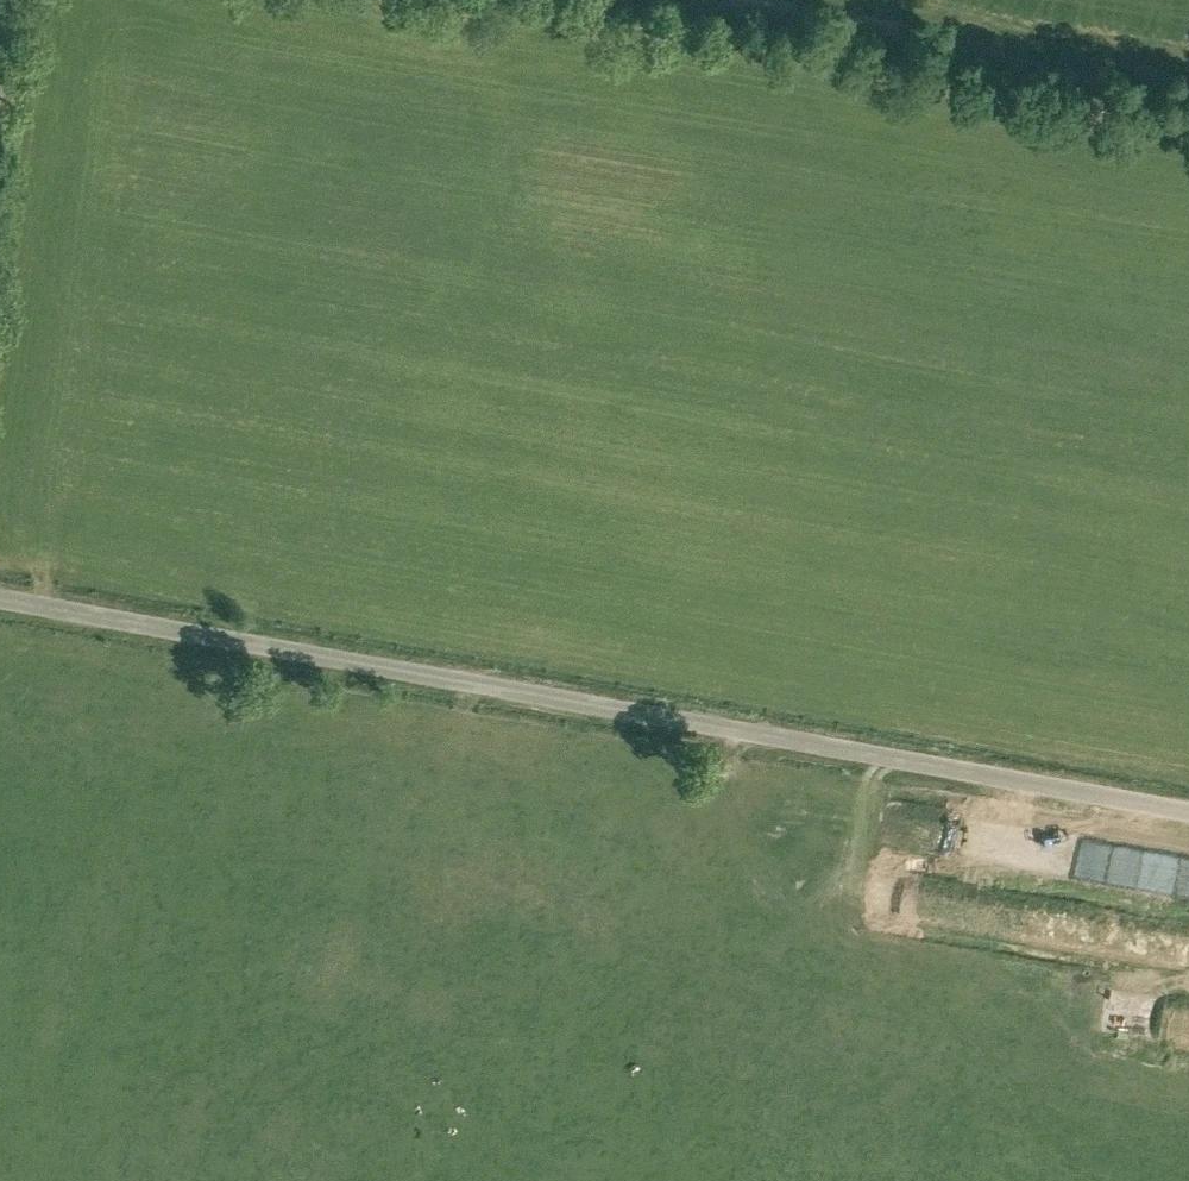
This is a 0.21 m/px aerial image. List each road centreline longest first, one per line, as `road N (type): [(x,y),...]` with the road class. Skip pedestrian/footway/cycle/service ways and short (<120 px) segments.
road 1 (unclassified): [(0,597),(1188,807)]

